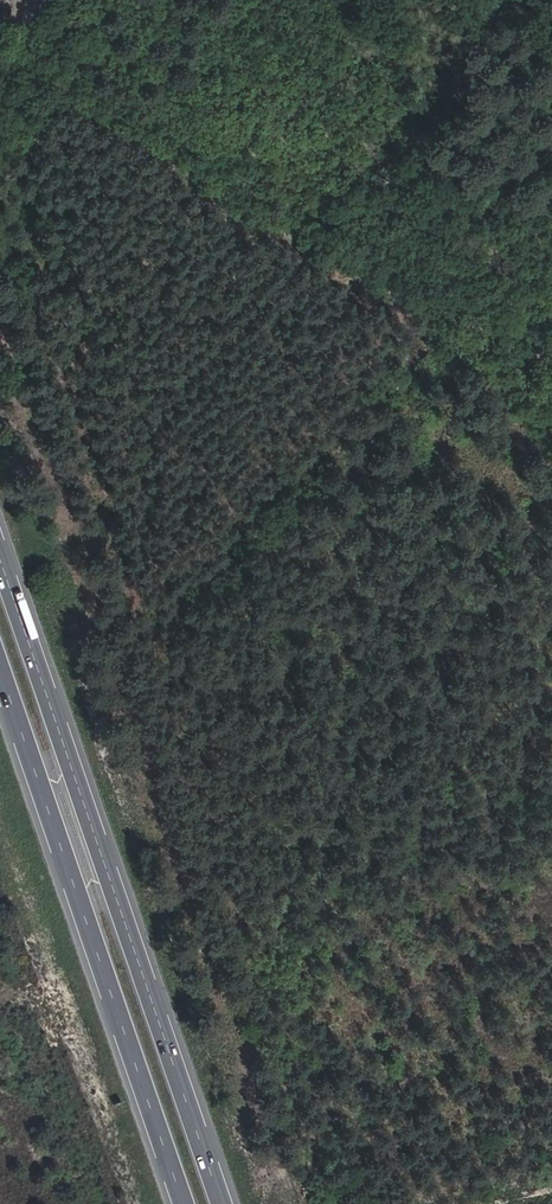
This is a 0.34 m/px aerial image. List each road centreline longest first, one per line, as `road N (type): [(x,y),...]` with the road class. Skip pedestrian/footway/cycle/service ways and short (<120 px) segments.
road 1 (track): [(55,0),(7,56),(192,167),(264,194),(385,280),(493,326),(551,362)]
road 2 (motorway): [(224,1203),(0,556)]
road 3 (motorway): [(0,670),(185,1203)]

